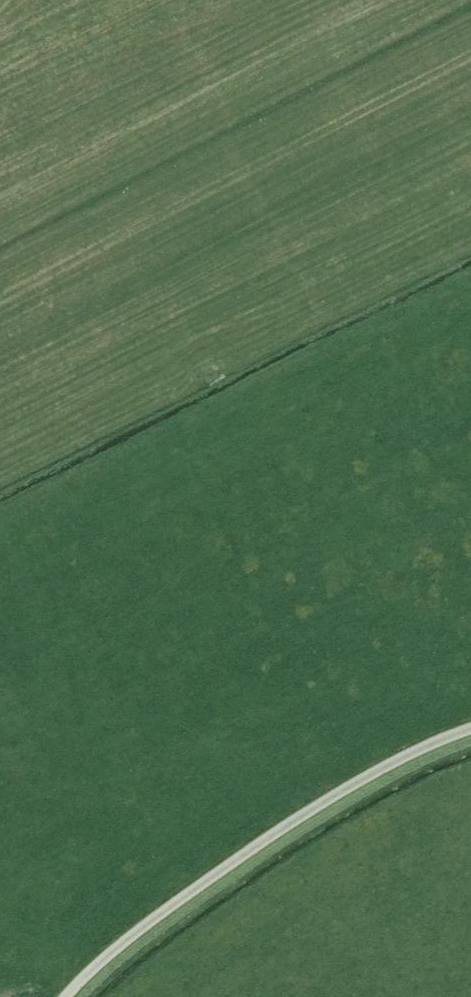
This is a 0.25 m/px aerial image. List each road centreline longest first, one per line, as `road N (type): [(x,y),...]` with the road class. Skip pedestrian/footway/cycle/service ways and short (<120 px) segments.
road 1 (unclassified): [(65,996),(137,928),(254,847),(404,756),(470,728)]

